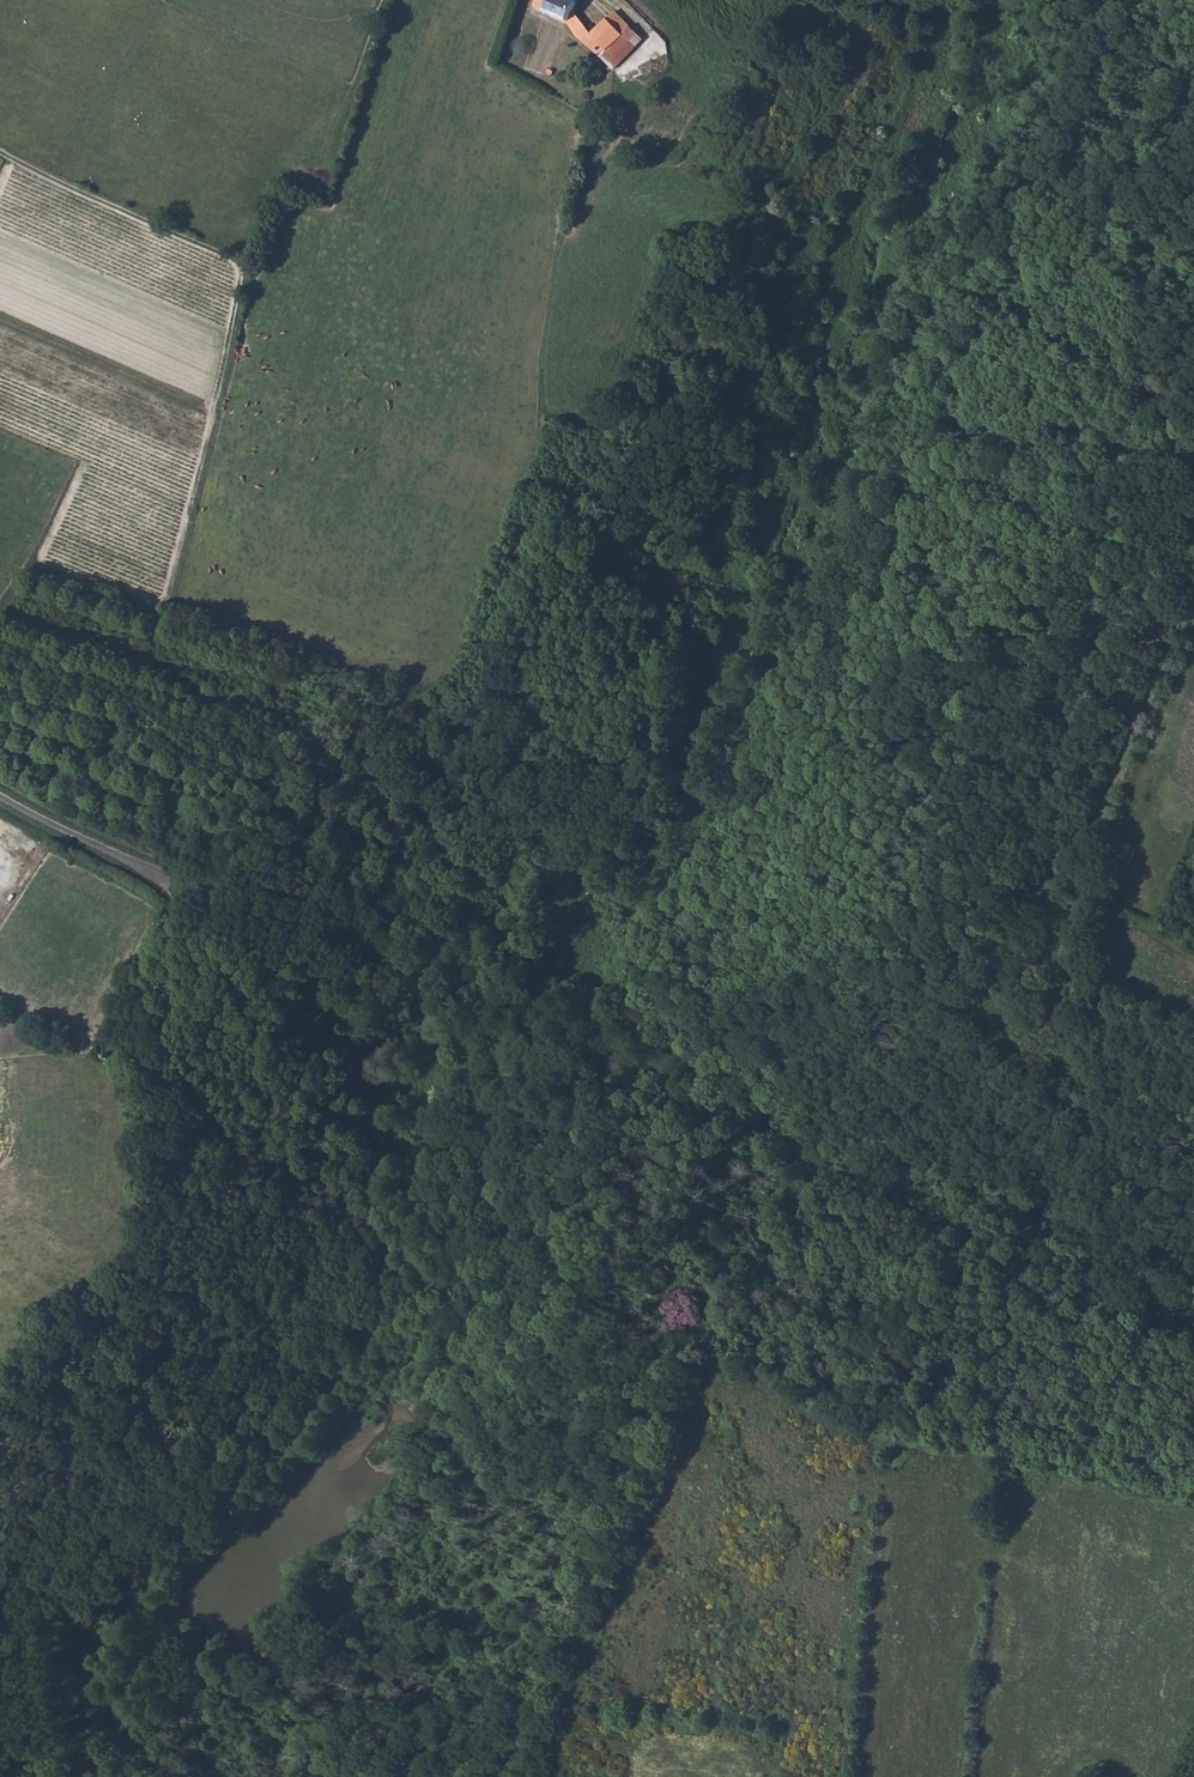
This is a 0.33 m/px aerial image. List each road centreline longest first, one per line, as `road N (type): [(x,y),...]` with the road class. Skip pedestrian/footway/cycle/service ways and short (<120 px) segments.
road 1 (track): [(0,159),(244,265),(176,580)]
road 2 (unclassified): [(0,796),(179,893)]

